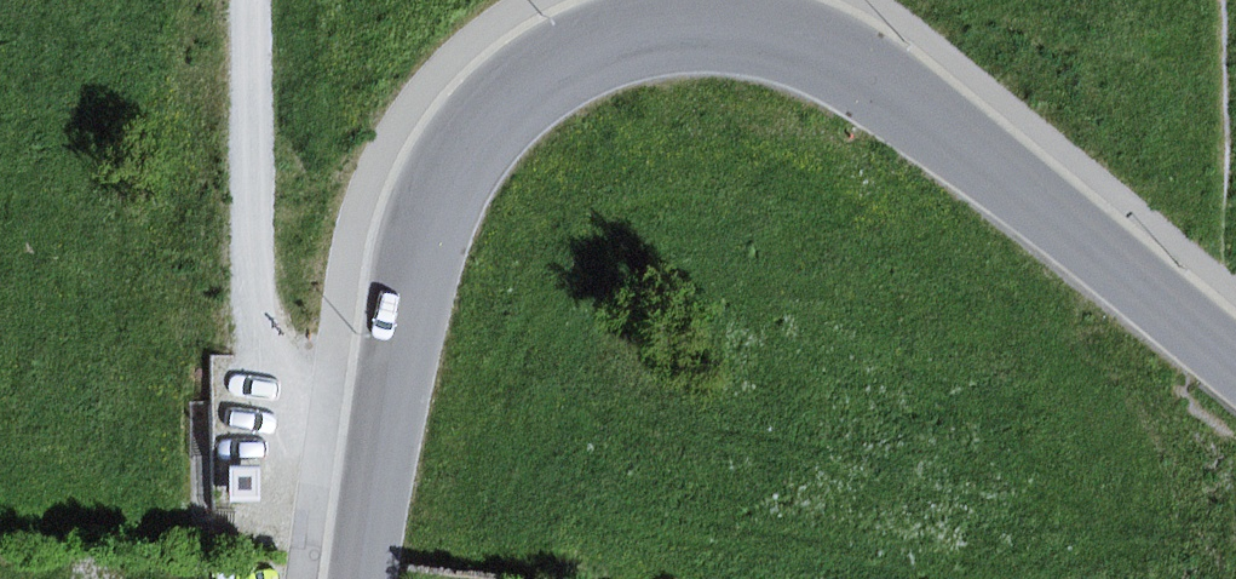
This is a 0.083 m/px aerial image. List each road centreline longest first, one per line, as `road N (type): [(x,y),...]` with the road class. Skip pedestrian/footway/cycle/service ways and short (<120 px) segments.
road 1 (residential): [(363,578),(400,334),(433,214),(498,109),(553,70),(613,44),(678,31),(750,32),(819,49),(872,78),(1021,194)]
road 2 (track): [(256,0),(258,173),(270,245),(302,295),(340,321),(400,334)]
road 3 (residential): [(1235,364),(1021,194)]

